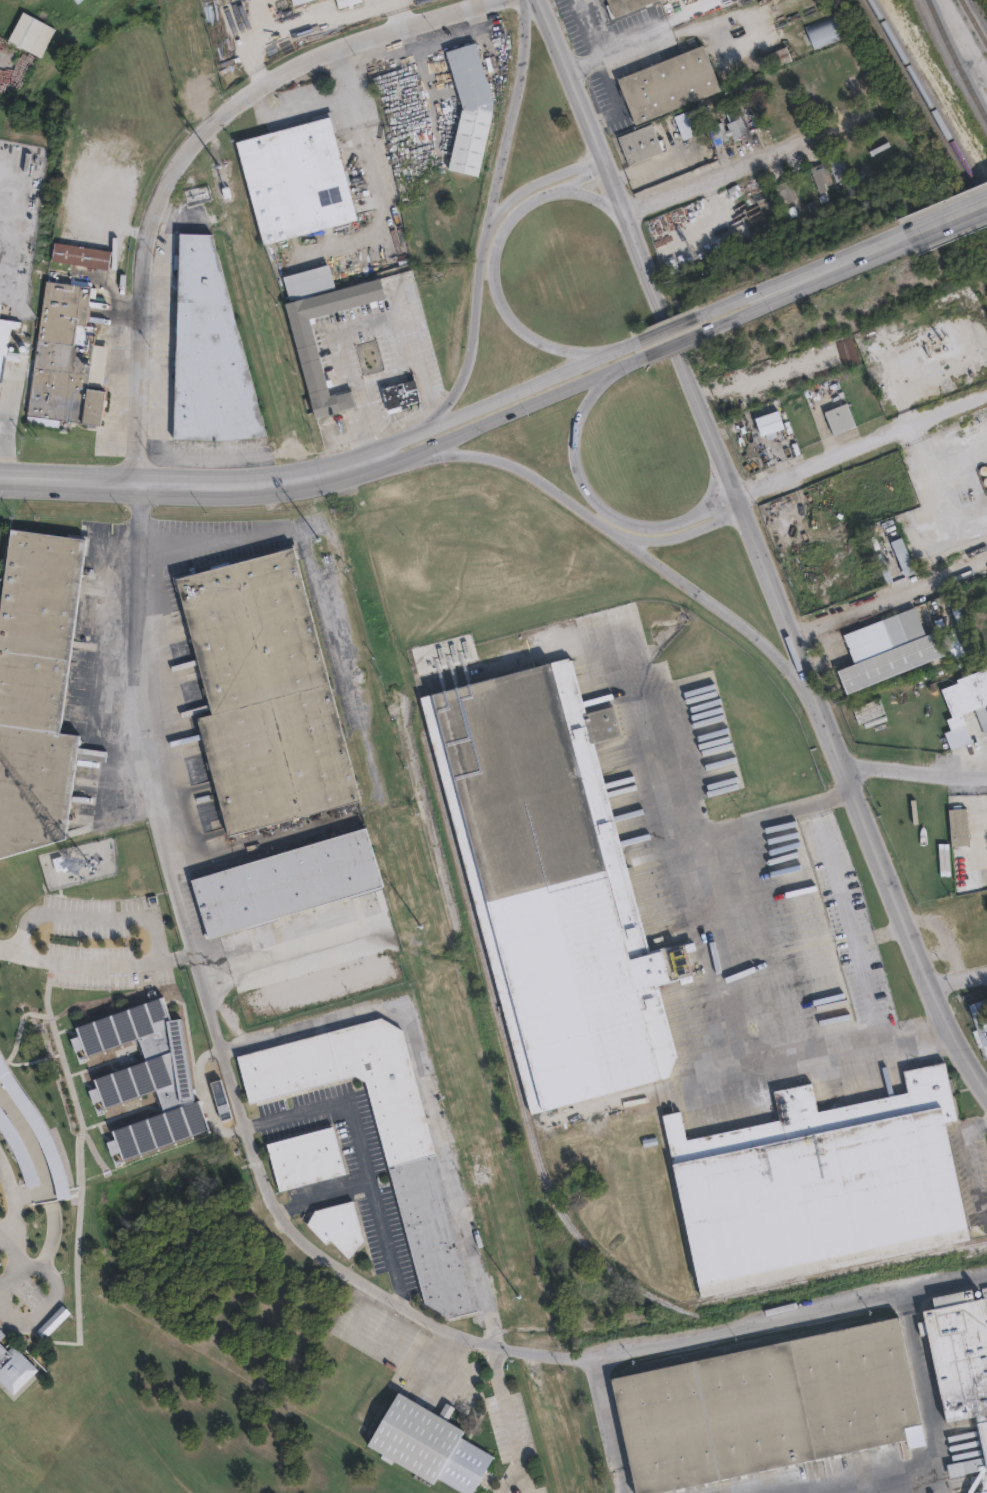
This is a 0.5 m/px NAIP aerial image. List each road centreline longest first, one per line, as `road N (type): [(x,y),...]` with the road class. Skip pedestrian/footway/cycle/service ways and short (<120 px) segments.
road 1 (residential): [(249,1126),(145,718),(138,484),(152,255),(173,186),(192,152),(229,116),(302,75),(492,0)]
road 2 (residential): [(986,1096),(927,985),(535,0)]
road 3 (residential): [(986,1276),(611,1348),(519,1351),(384,1294),(297,1233),(278,1210),(249,1126)]
road 4 (tertiary): [(426,451),(467,453),(526,472),(809,683)]
road 5 (tertiary): [(528,0),(522,90),(483,246),(466,374),(426,431)]
road 6 (tertiary): [(388,454),(290,481),(244,484),(0,478)]
road 7 (tertiary): [(601,358),(551,349),(516,330),(497,294),(494,256),(521,206),(606,170)]
road 8 (tertiary): [(735,496),(668,525),(609,511),(584,477),(581,435),(585,409),(618,368)]
road 9 (tertiary): [(388,454),(403,461),(639,358)]
road 10 (tertiary): [(632,343),(397,441),(388,454)]
road 11 (residential): [(625,214),(875,112)]
road 12 (residential): [(735,496),(985,396)]
road 13 (residential): [(791,638),(986,559)]
road 14 (residential): [(843,771),(986,777)]
road 15 (tertiary): [(908,238),(783,290)]
road 16 (tertiary): [(601,158),(544,180),(490,218)]
road 17 (tertiary): [(623,540),(683,536),(742,512)]

